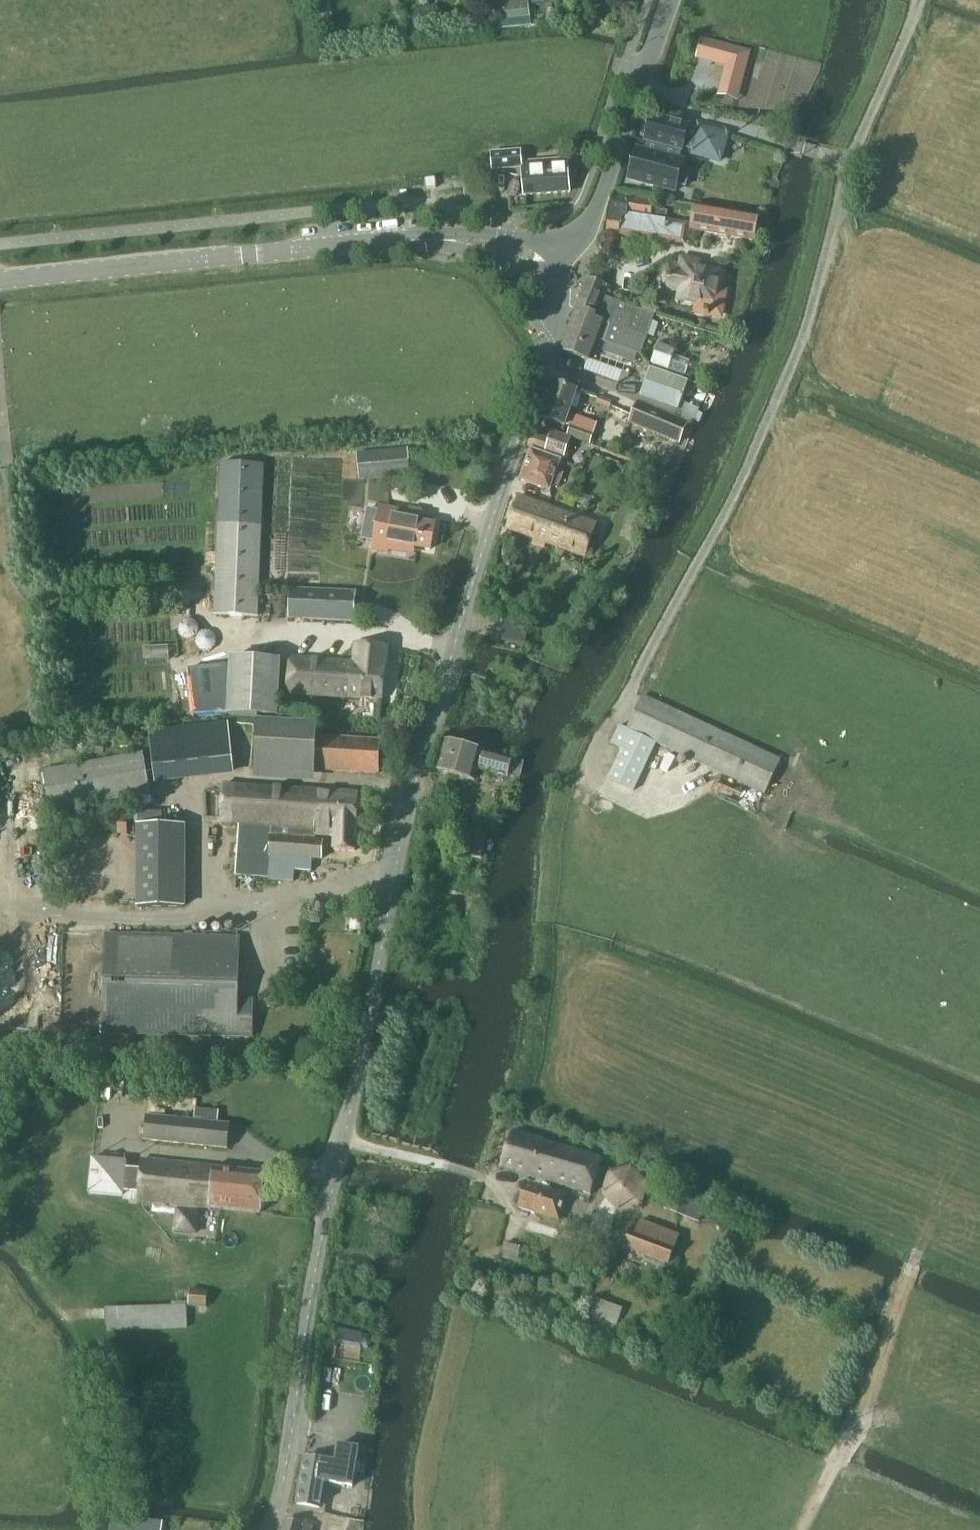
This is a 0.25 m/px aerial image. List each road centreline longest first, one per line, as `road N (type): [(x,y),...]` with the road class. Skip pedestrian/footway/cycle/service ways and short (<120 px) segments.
road 1 (unclassified): [(268,1529),(390,874),(479,554),(552,342),(553,275)]
road 2 (unclassified): [(0,280),(419,240)]
road 3 (track): [(666,1529),(800,1493),(857,1453),(908,1292)]
road 4 (track): [(172,597),(45,600),(30,585),(0,373)]
road 5 (unclassified): [(573,240),(596,205),(666,0)]
road 6 (unclassified): [(573,240),(473,233),(419,240)]
road 7 (unclassified): [(419,240),(553,275)]

